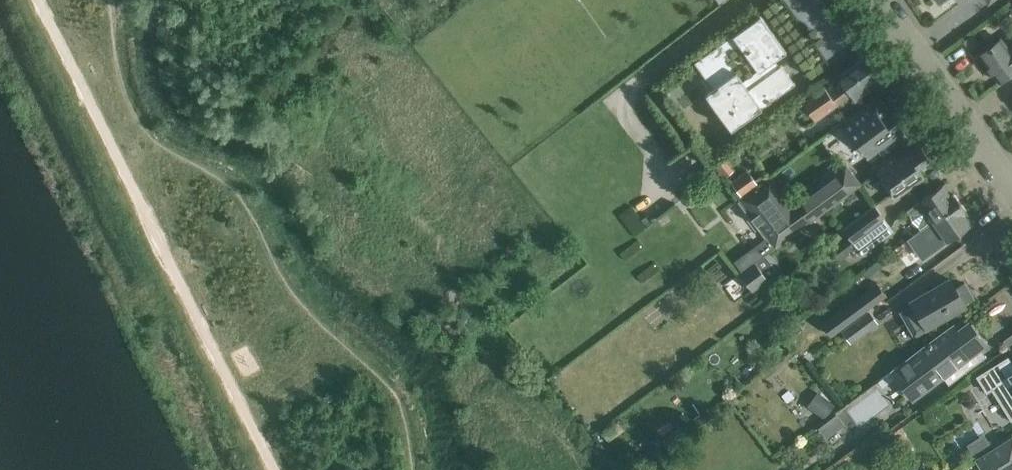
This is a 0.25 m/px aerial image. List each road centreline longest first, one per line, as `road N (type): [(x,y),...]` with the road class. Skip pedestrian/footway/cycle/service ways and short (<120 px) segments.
road 1 (residential): [(1011,187),(881,0)]

